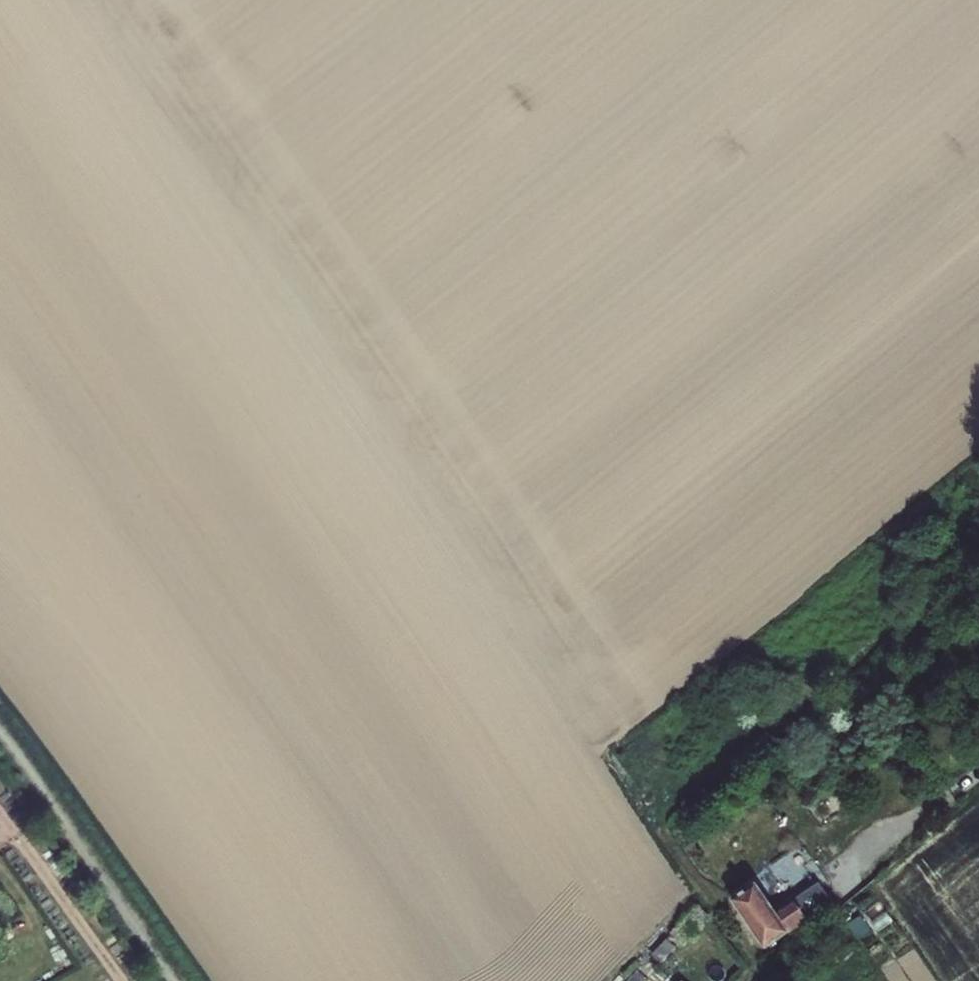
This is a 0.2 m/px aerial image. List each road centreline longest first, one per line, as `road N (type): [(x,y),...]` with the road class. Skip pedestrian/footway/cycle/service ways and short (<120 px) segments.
road 1 (track): [(0,737),(171,980)]

